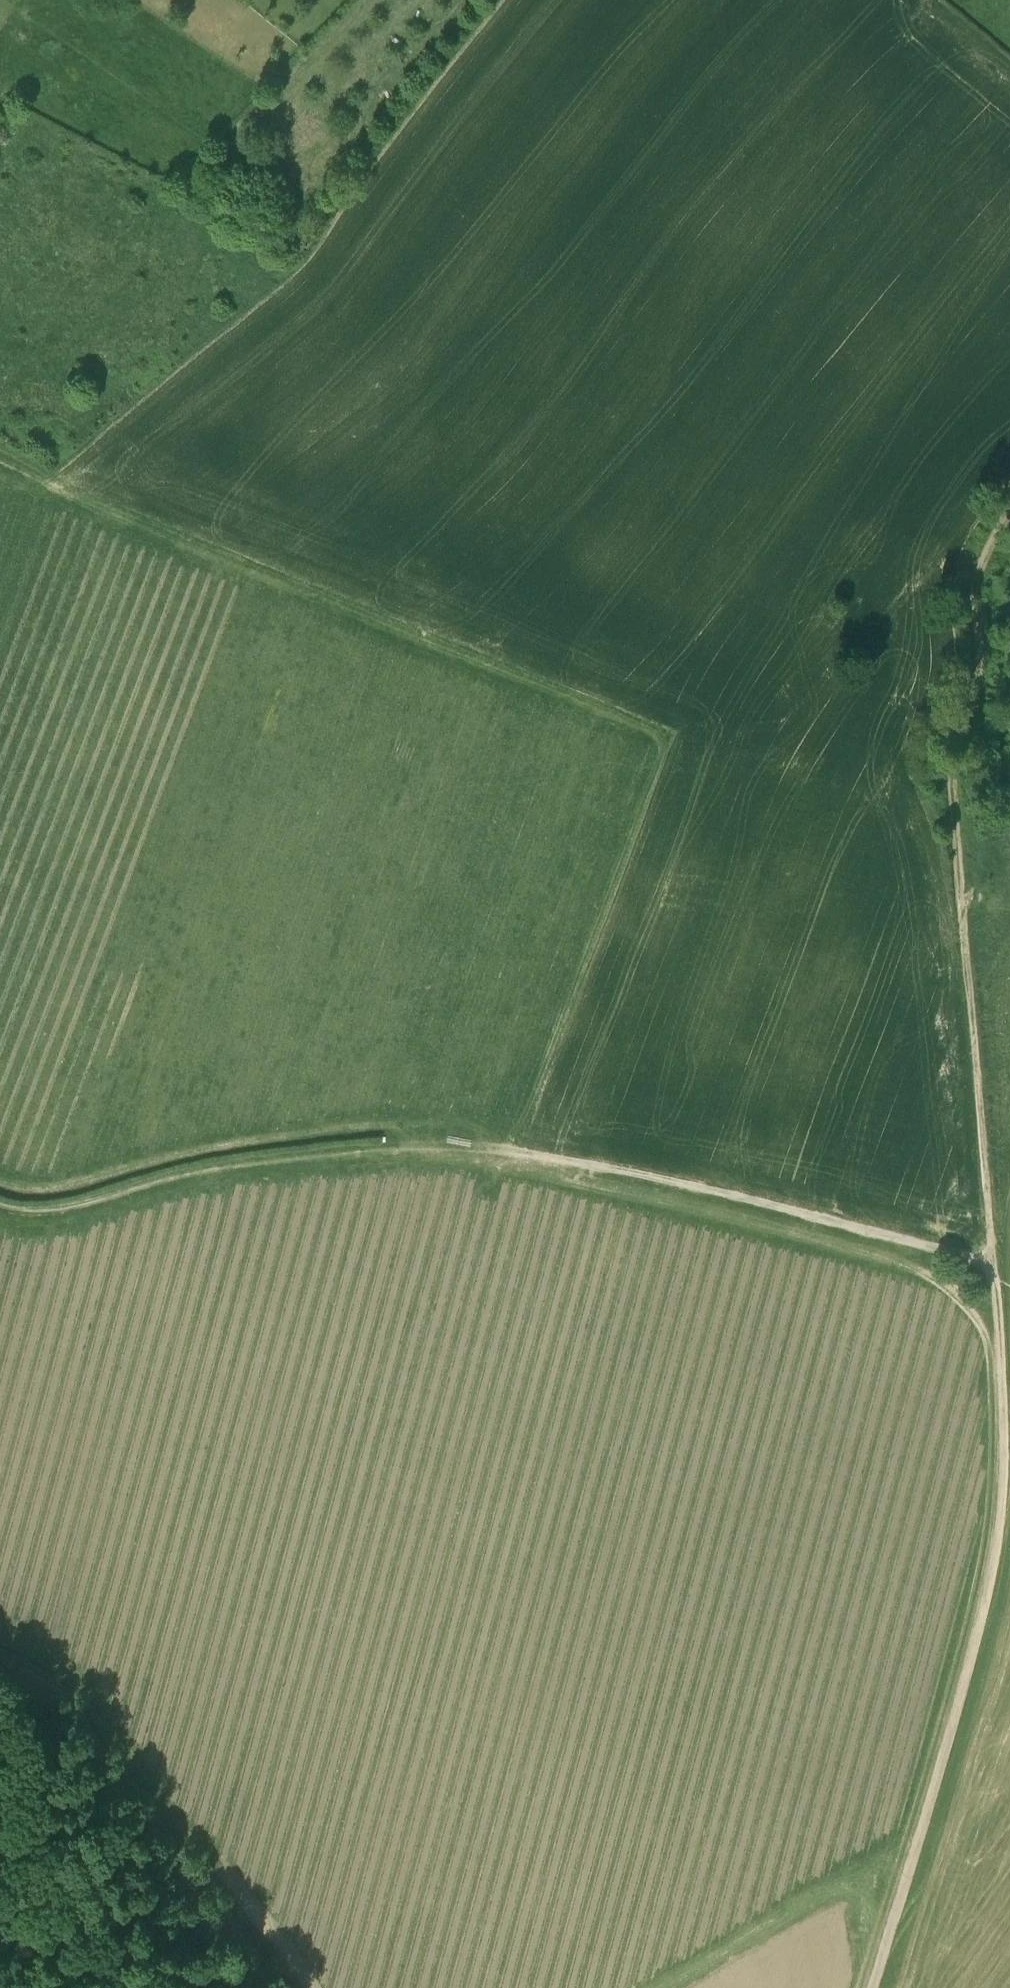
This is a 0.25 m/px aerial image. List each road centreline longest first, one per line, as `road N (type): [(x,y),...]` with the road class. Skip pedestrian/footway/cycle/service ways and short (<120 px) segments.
road 1 (track): [(992,1263),(677,1178),(471,1146),(273,1157),(54,1208),(0,1203)]
road 2 (track): [(991,1239),(952,761),(979,680),(977,578),(1009,509)]
road 3 (track): [(873,1987),(993,1558),(1005,1432),(992,1263)]
road 4 (track): [(272,1987),(97,1746),(47,1659),(0,1645)]

